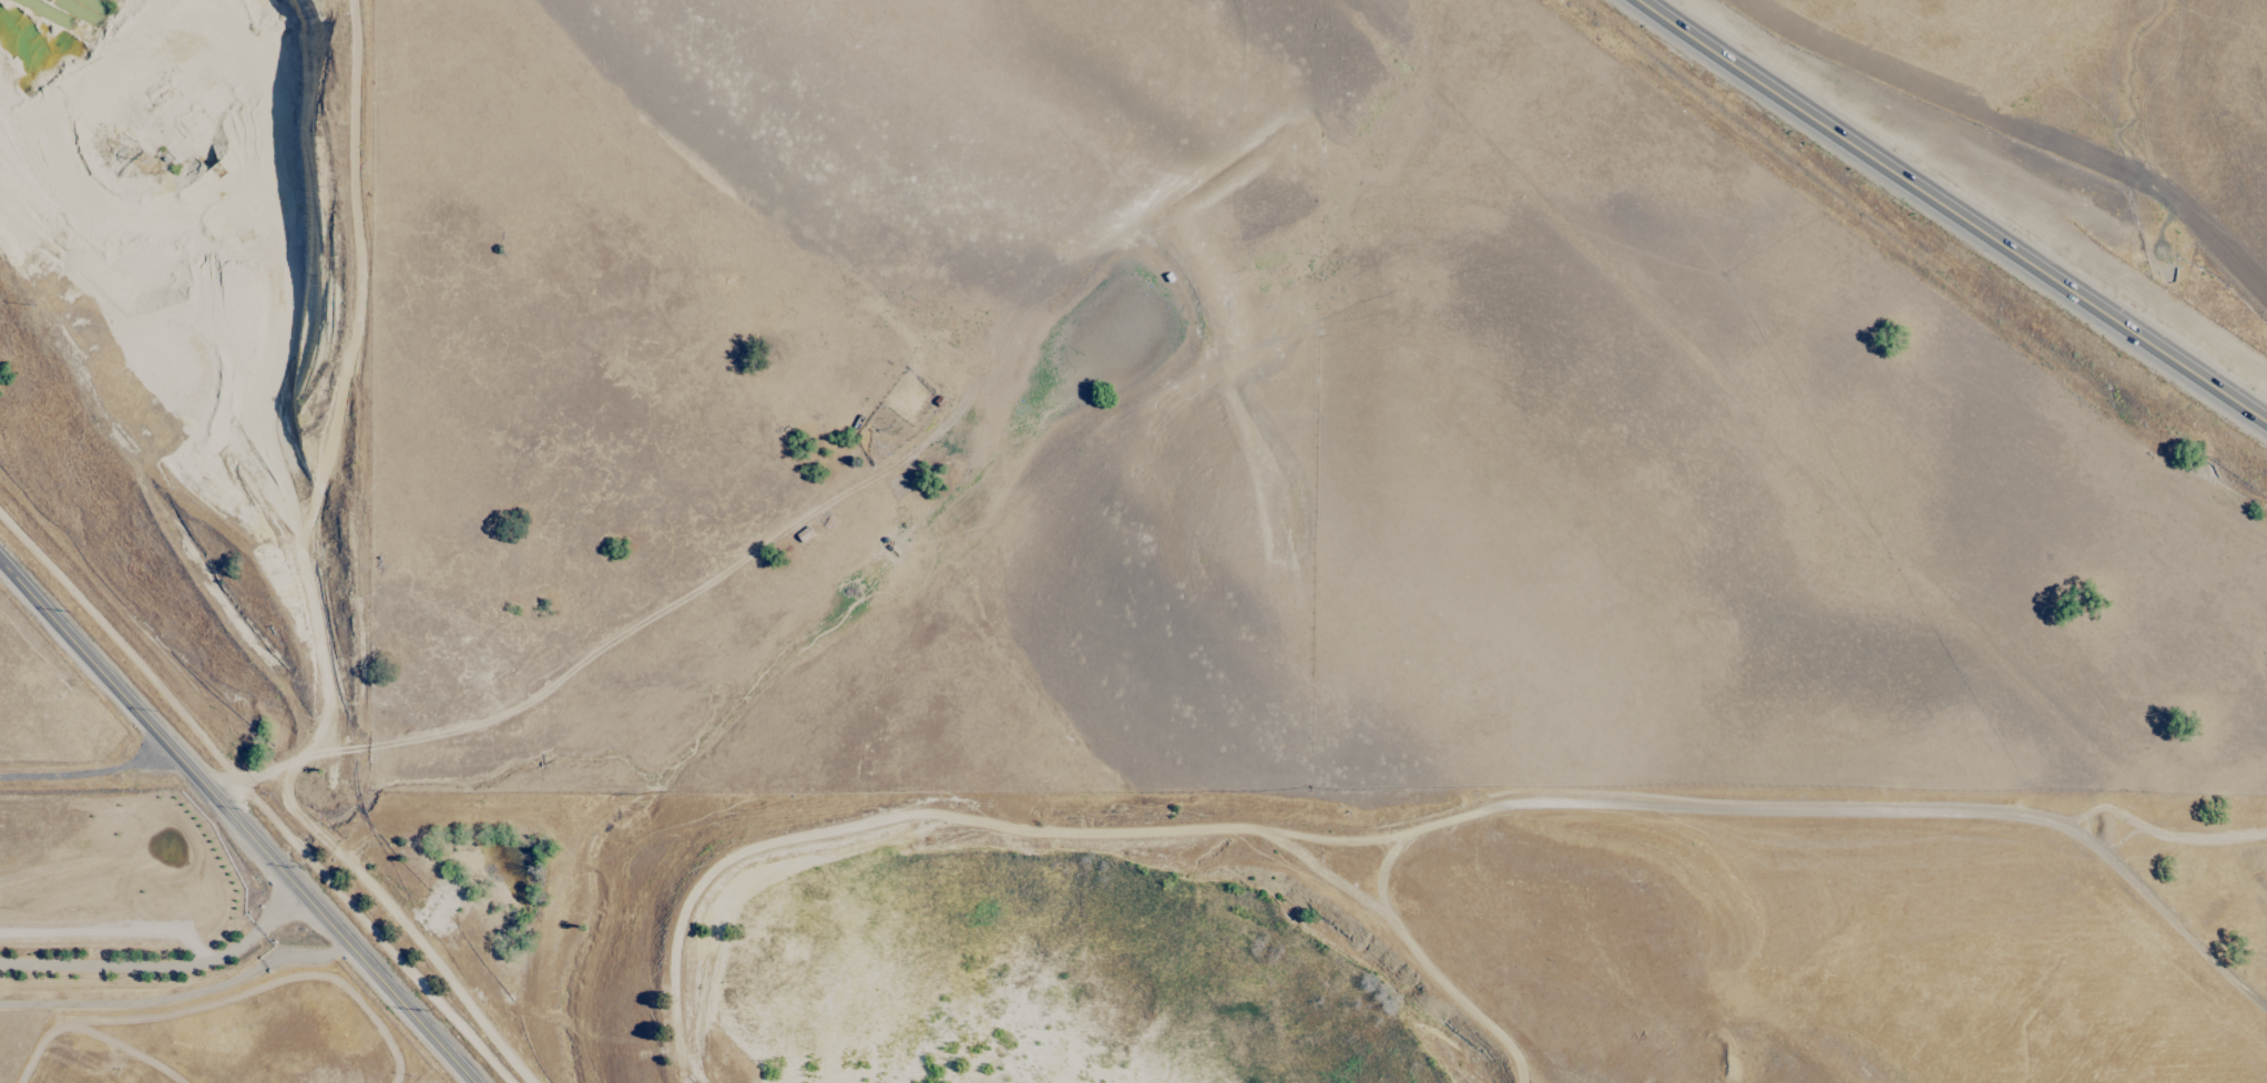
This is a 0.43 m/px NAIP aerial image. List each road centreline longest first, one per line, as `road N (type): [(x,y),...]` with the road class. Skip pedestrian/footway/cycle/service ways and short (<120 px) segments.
road 1 (trunk): [(2266,422),(1635,0)]
road 2 (tertiary): [(0,571),(474,1082)]
road 3 (residential): [(0,963),(192,968),(247,941),(299,890)]

